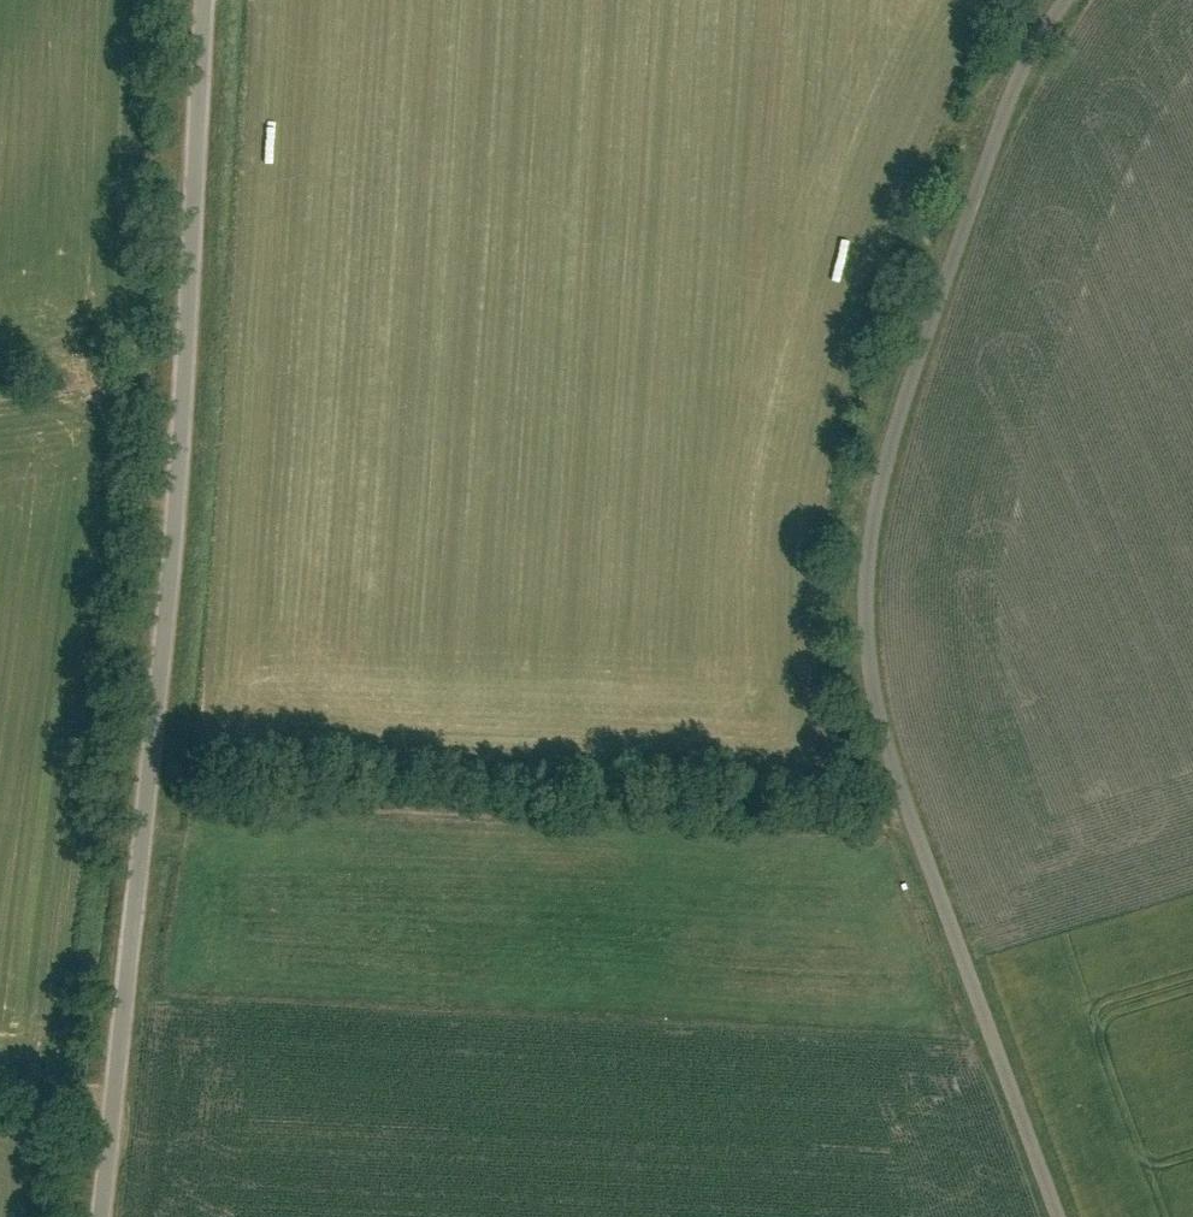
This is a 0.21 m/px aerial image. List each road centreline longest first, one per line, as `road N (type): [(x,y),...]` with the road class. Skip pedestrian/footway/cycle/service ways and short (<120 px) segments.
road 1 (unclassified): [(1059,1216),(889,755),(869,651),(868,571),(900,411),(1028,58),(1067,0)]
road 2 (unclassified): [(98,1216),(169,562),(203,0)]

